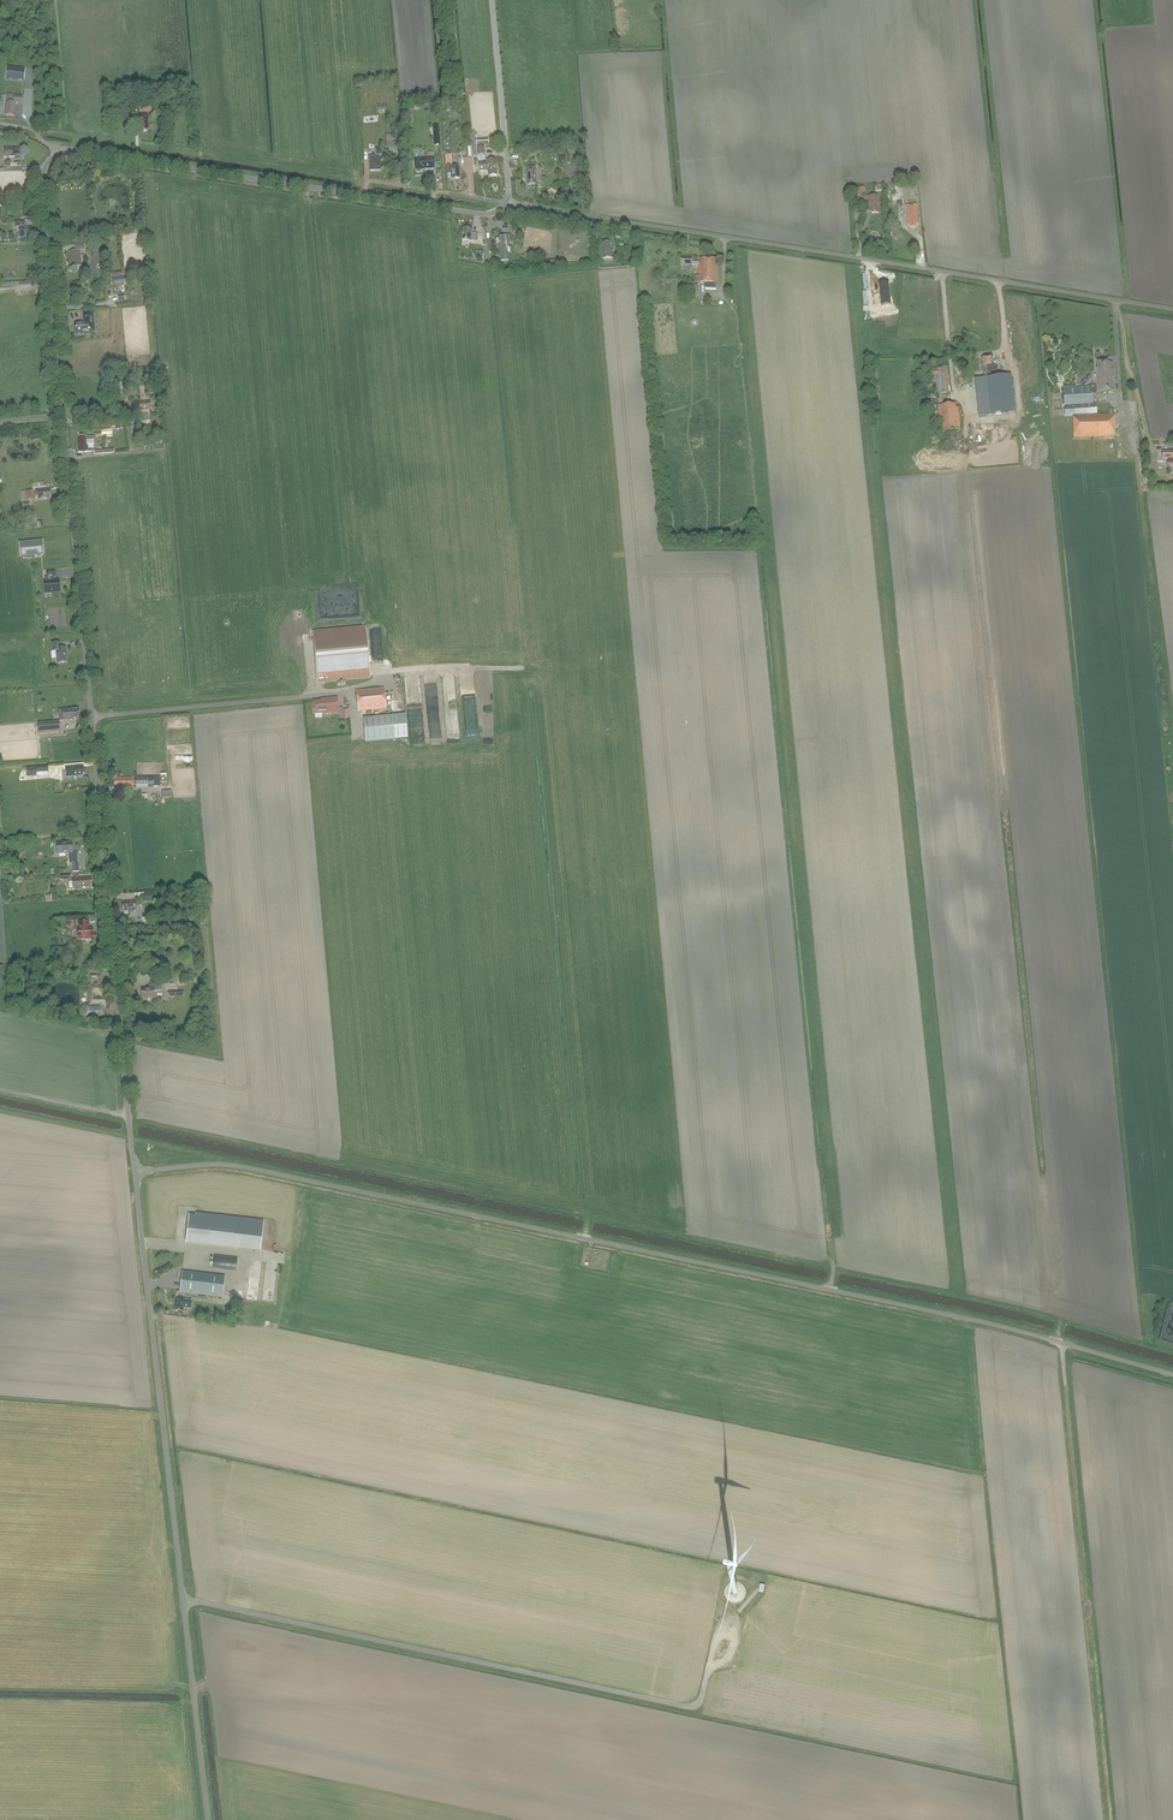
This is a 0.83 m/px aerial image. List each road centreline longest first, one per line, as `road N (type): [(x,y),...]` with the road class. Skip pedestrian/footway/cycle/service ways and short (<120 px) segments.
road 1 (unclassified): [(1172,1375),(978,1321),(238,1166),(137,1172)]
road 2 (unclassified): [(137,1172),(41,182),(58,152)]
road 3 (unclassified): [(1172,310),(508,201)]
road 4 (unclassified): [(208,1819),(137,1172)]
road 5 (track): [(1126,365),(1172,721)]
road 6 (unclassified): [(364,195),(58,152)]
road 7 (unclassified): [(508,201),(491,0)]
road 8 (track): [(1152,449),(1115,300)]
road 9 (track): [(943,272),(954,398)]

